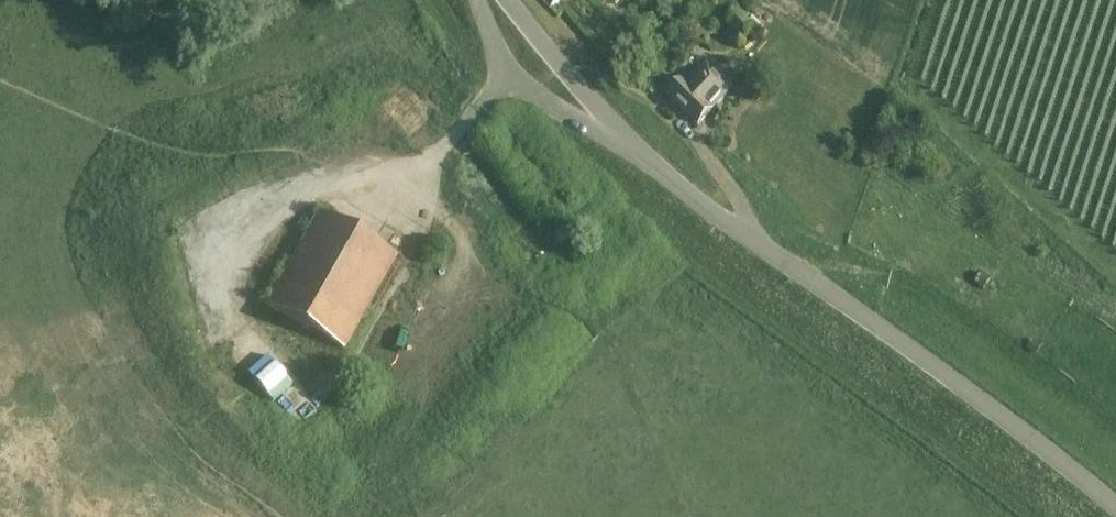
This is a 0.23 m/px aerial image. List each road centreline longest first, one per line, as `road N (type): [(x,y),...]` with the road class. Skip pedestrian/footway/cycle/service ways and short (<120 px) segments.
road 1 (tertiary): [(1115,507),(665,173),(508,0)]

